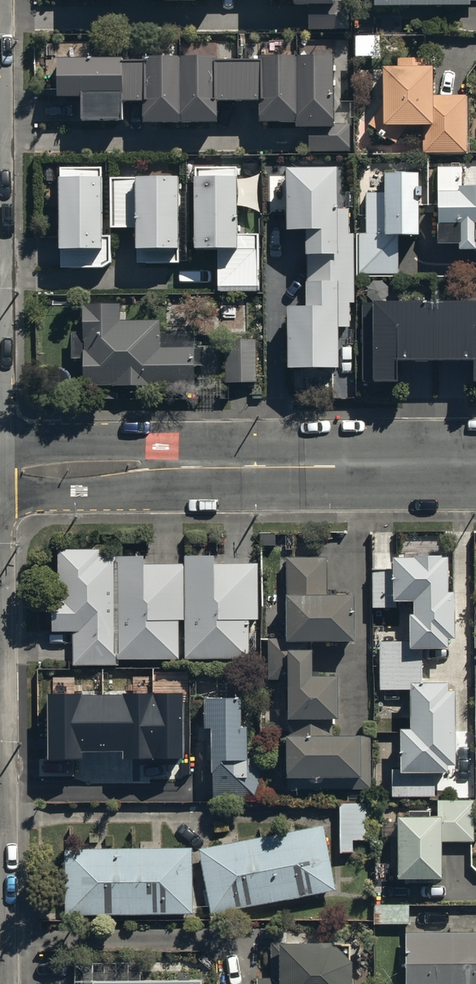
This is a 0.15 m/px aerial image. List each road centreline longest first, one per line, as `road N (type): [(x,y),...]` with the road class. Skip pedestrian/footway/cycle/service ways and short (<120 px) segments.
road 1 (residential): [(0,471),(475,469)]

